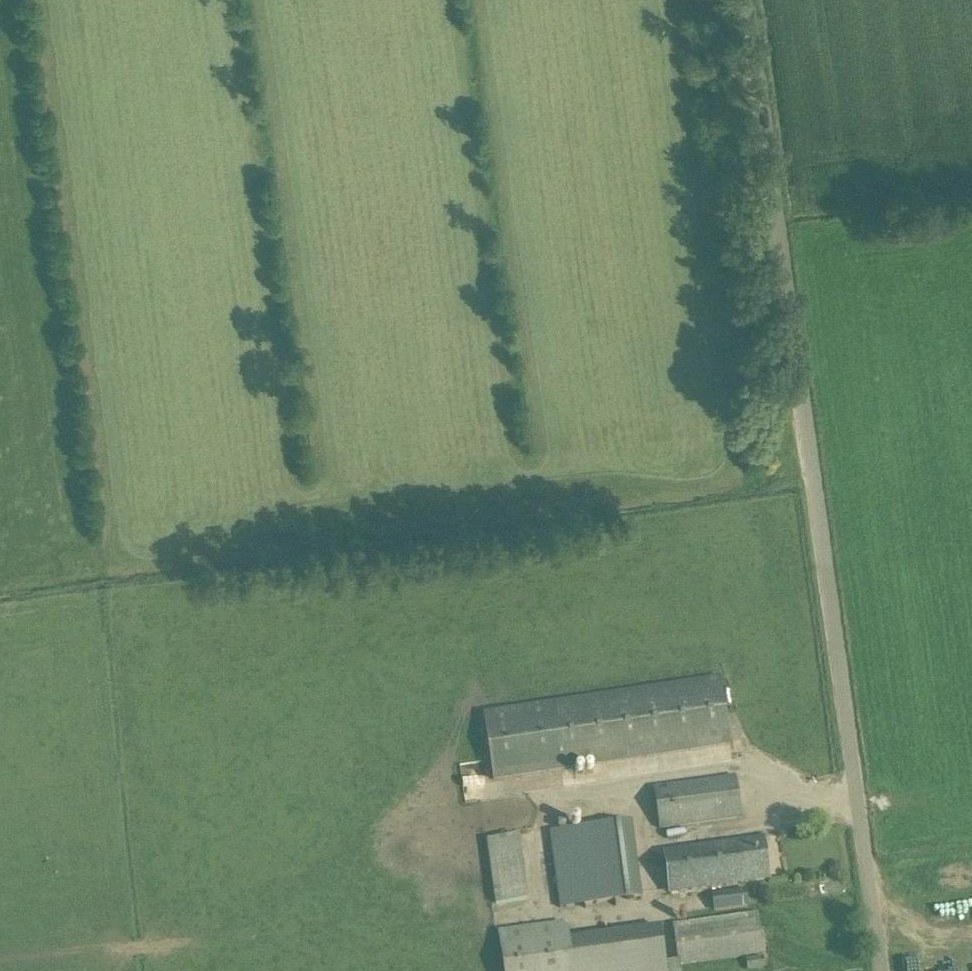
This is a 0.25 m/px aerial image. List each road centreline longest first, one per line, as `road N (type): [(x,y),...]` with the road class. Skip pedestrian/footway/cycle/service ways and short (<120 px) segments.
road 1 (unclassified): [(893,970),(754,0)]

